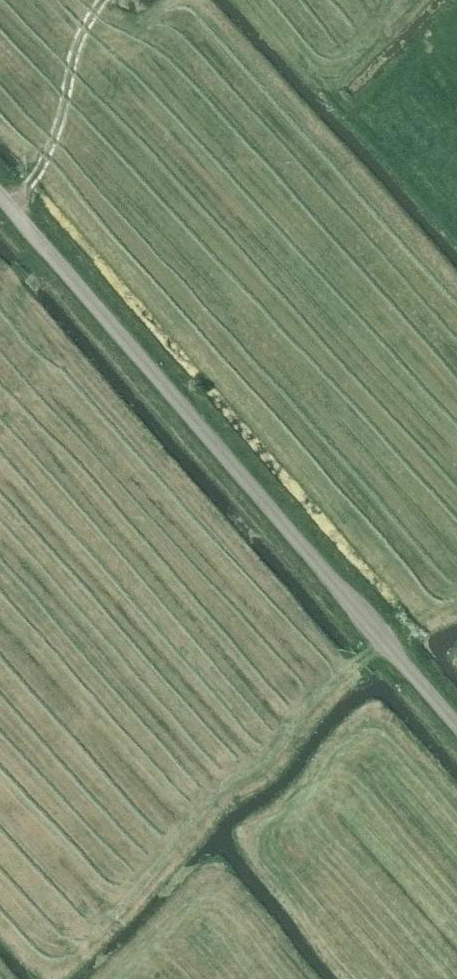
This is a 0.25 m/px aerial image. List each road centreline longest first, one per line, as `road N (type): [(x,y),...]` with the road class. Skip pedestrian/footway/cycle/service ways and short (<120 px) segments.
road 1 (unclassified): [(456,731),(0,196)]

